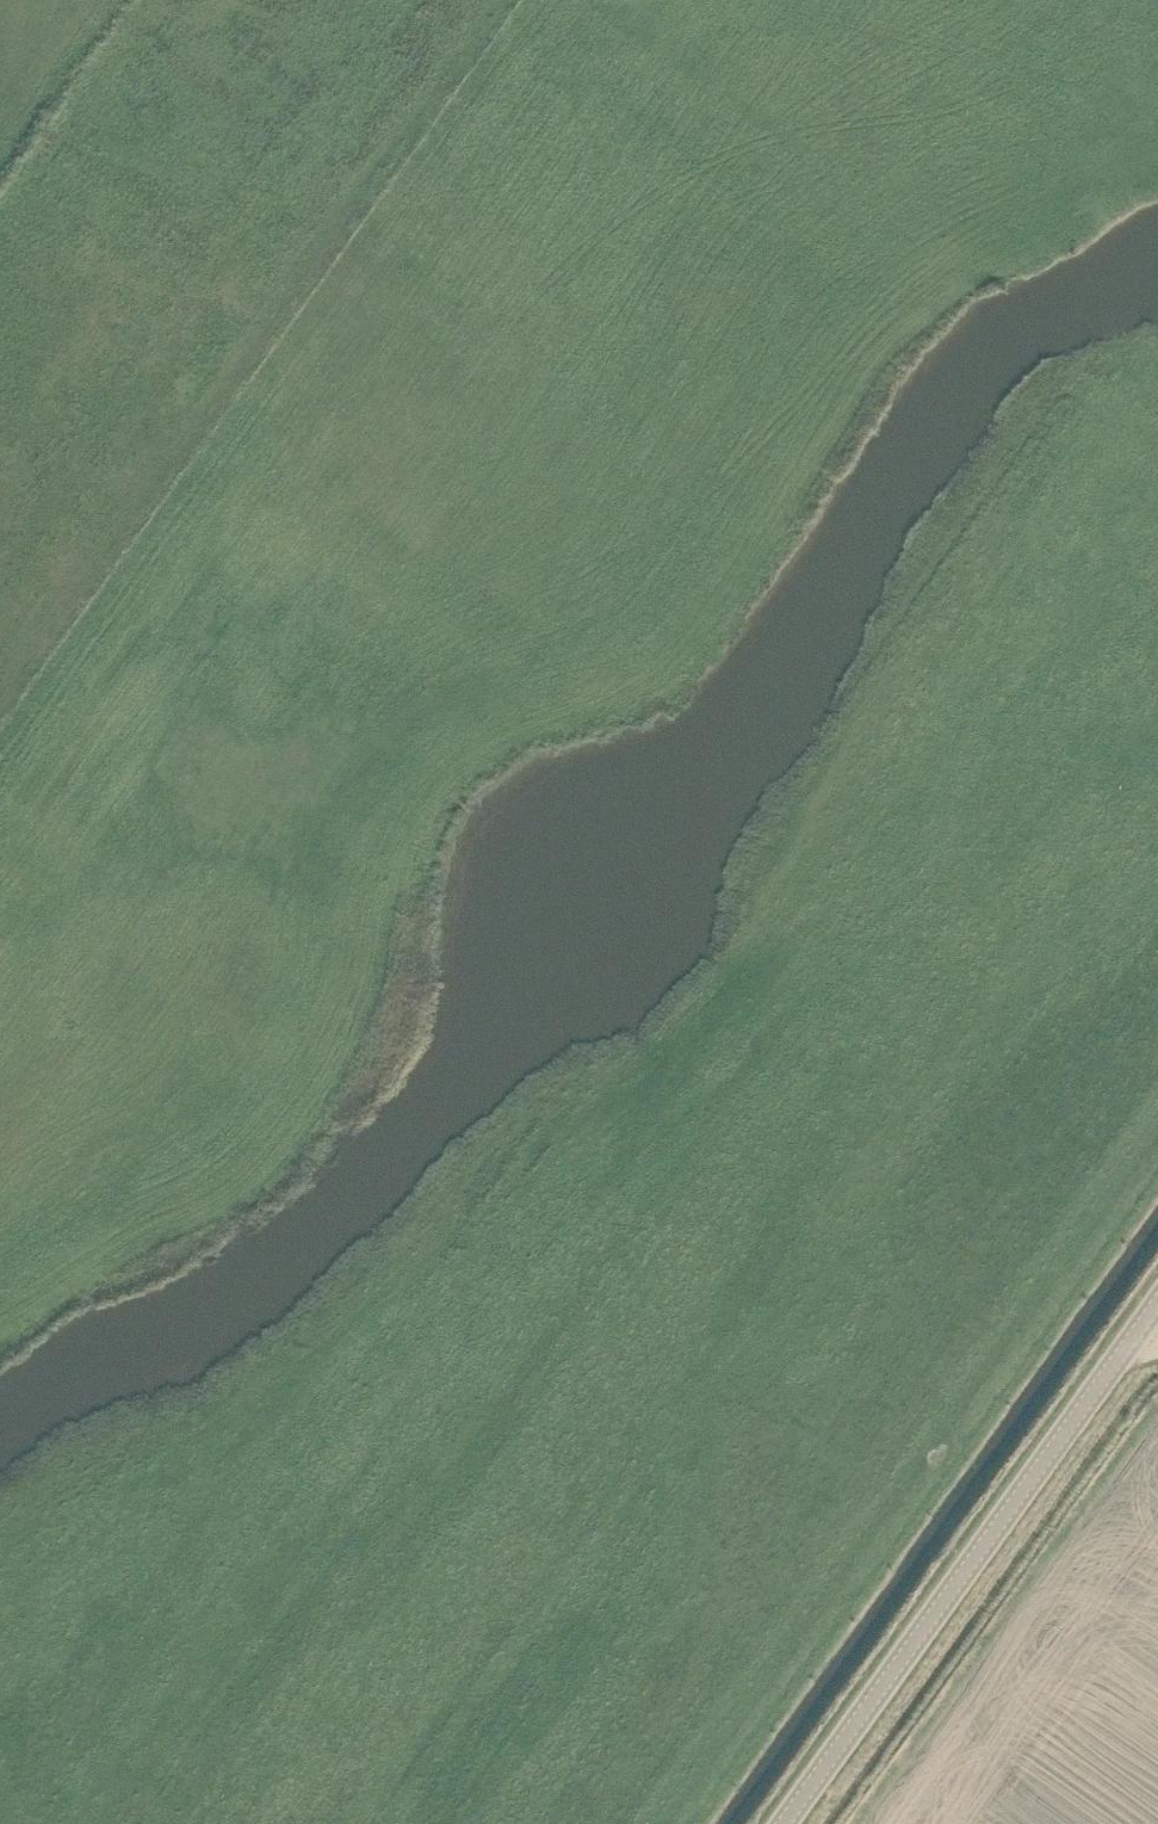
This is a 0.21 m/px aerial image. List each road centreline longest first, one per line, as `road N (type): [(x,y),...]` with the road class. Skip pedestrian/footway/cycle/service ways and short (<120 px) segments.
road 1 (unclassified): [(781,1823),(1157,1297)]

